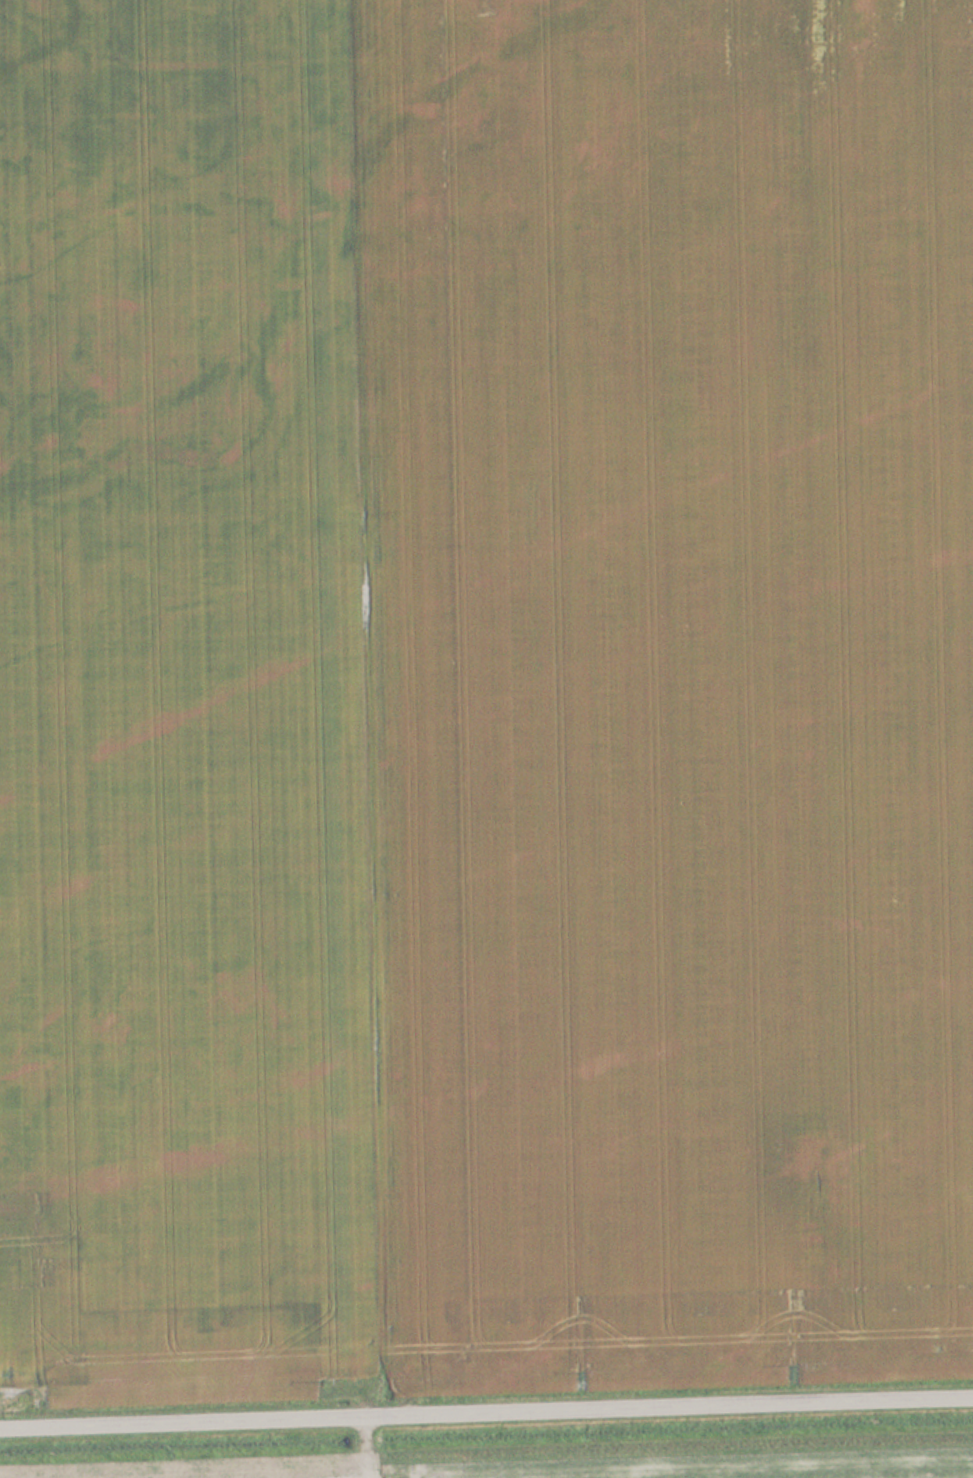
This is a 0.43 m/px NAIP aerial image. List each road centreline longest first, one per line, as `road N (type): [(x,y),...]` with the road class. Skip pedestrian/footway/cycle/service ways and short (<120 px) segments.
road 1 (residential): [(0,1429),(972,1397)]

